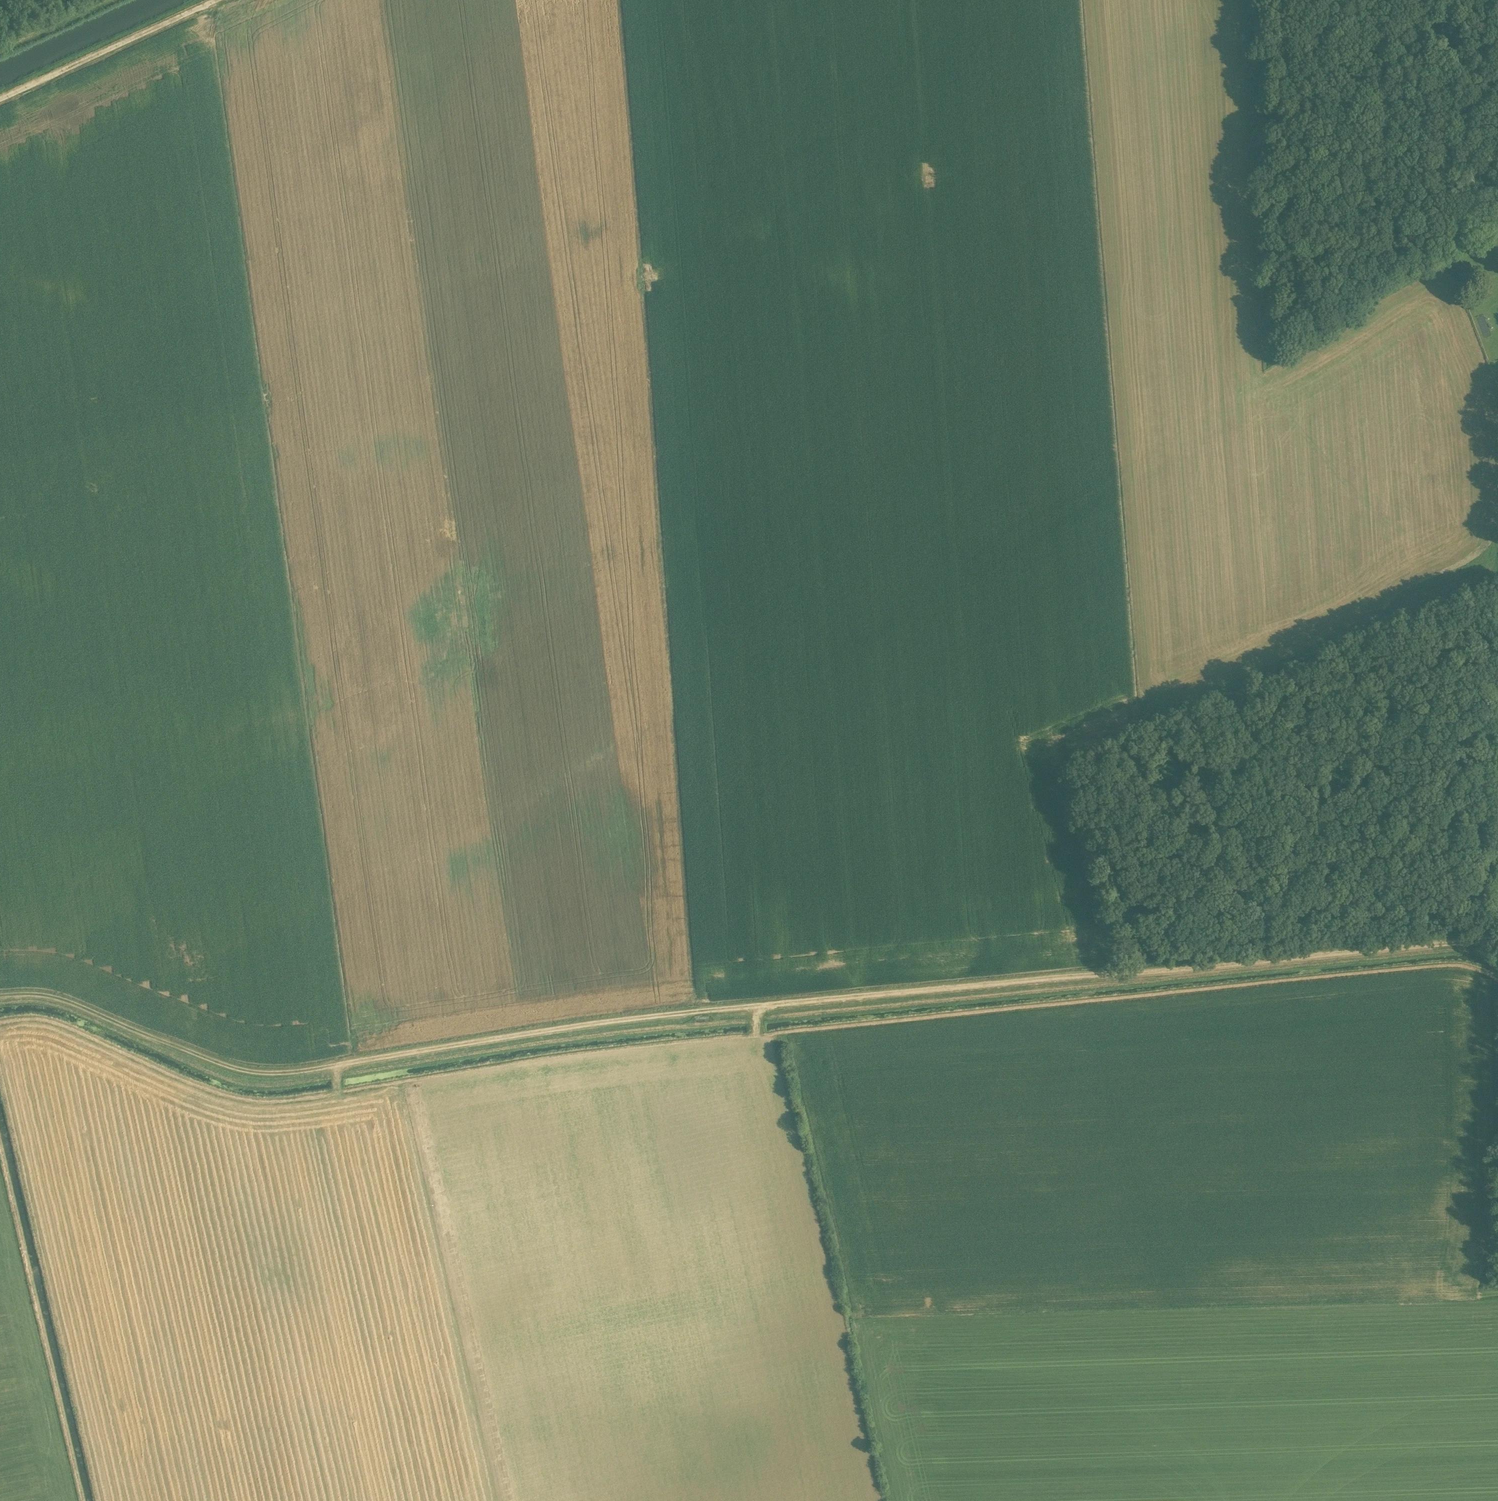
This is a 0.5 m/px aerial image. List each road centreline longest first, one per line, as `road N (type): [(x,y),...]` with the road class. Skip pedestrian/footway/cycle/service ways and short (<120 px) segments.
road 1 (track): [(1463,942),(628,1018),(285,1073),(170,1054),(54,1004),(0,1004)]
road 2 (track): [(0,98),(211,0)]
road 3 (track): [(115,0),(0,54)]

